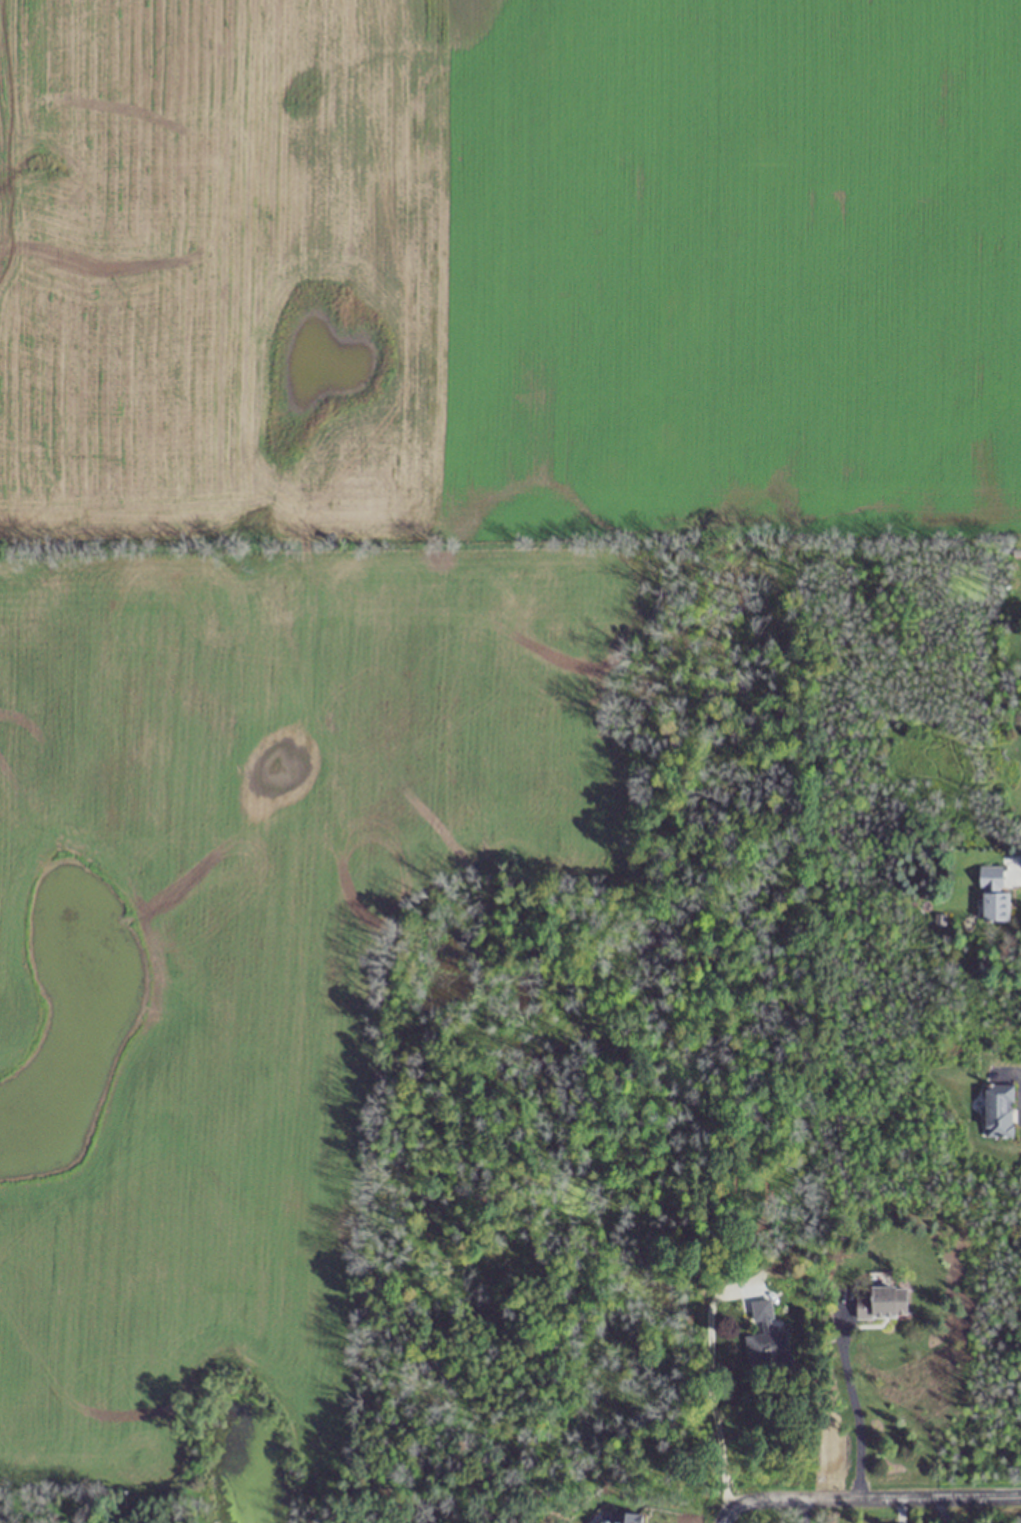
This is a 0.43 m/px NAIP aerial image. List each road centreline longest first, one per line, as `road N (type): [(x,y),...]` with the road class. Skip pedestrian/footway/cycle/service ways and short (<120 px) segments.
road 1 (residential): [(722,1522),(754,1502),(1020,1497)]

